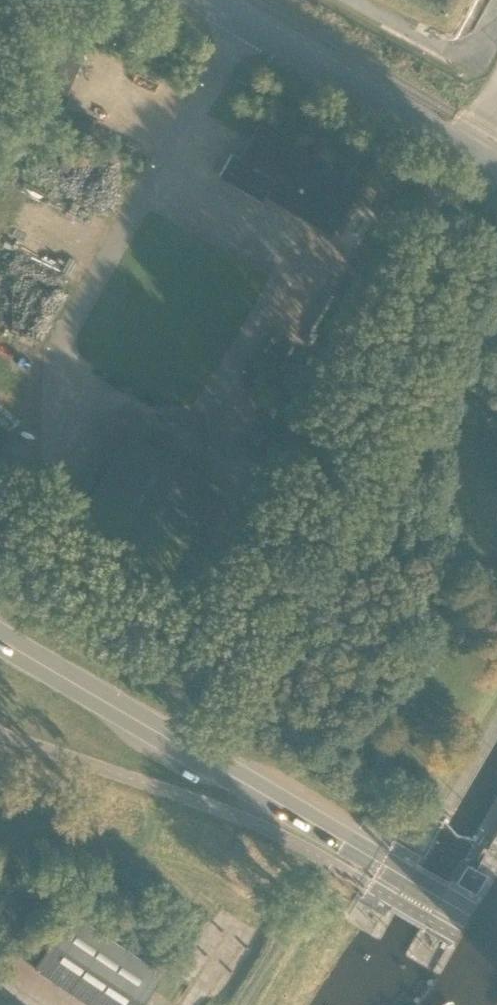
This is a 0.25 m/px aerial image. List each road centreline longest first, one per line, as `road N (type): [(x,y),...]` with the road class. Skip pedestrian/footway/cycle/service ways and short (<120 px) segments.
road 1 (secondary): [(0,639),(409,880)]
road 2 (tertiary): [(470,153),(242,24)]

